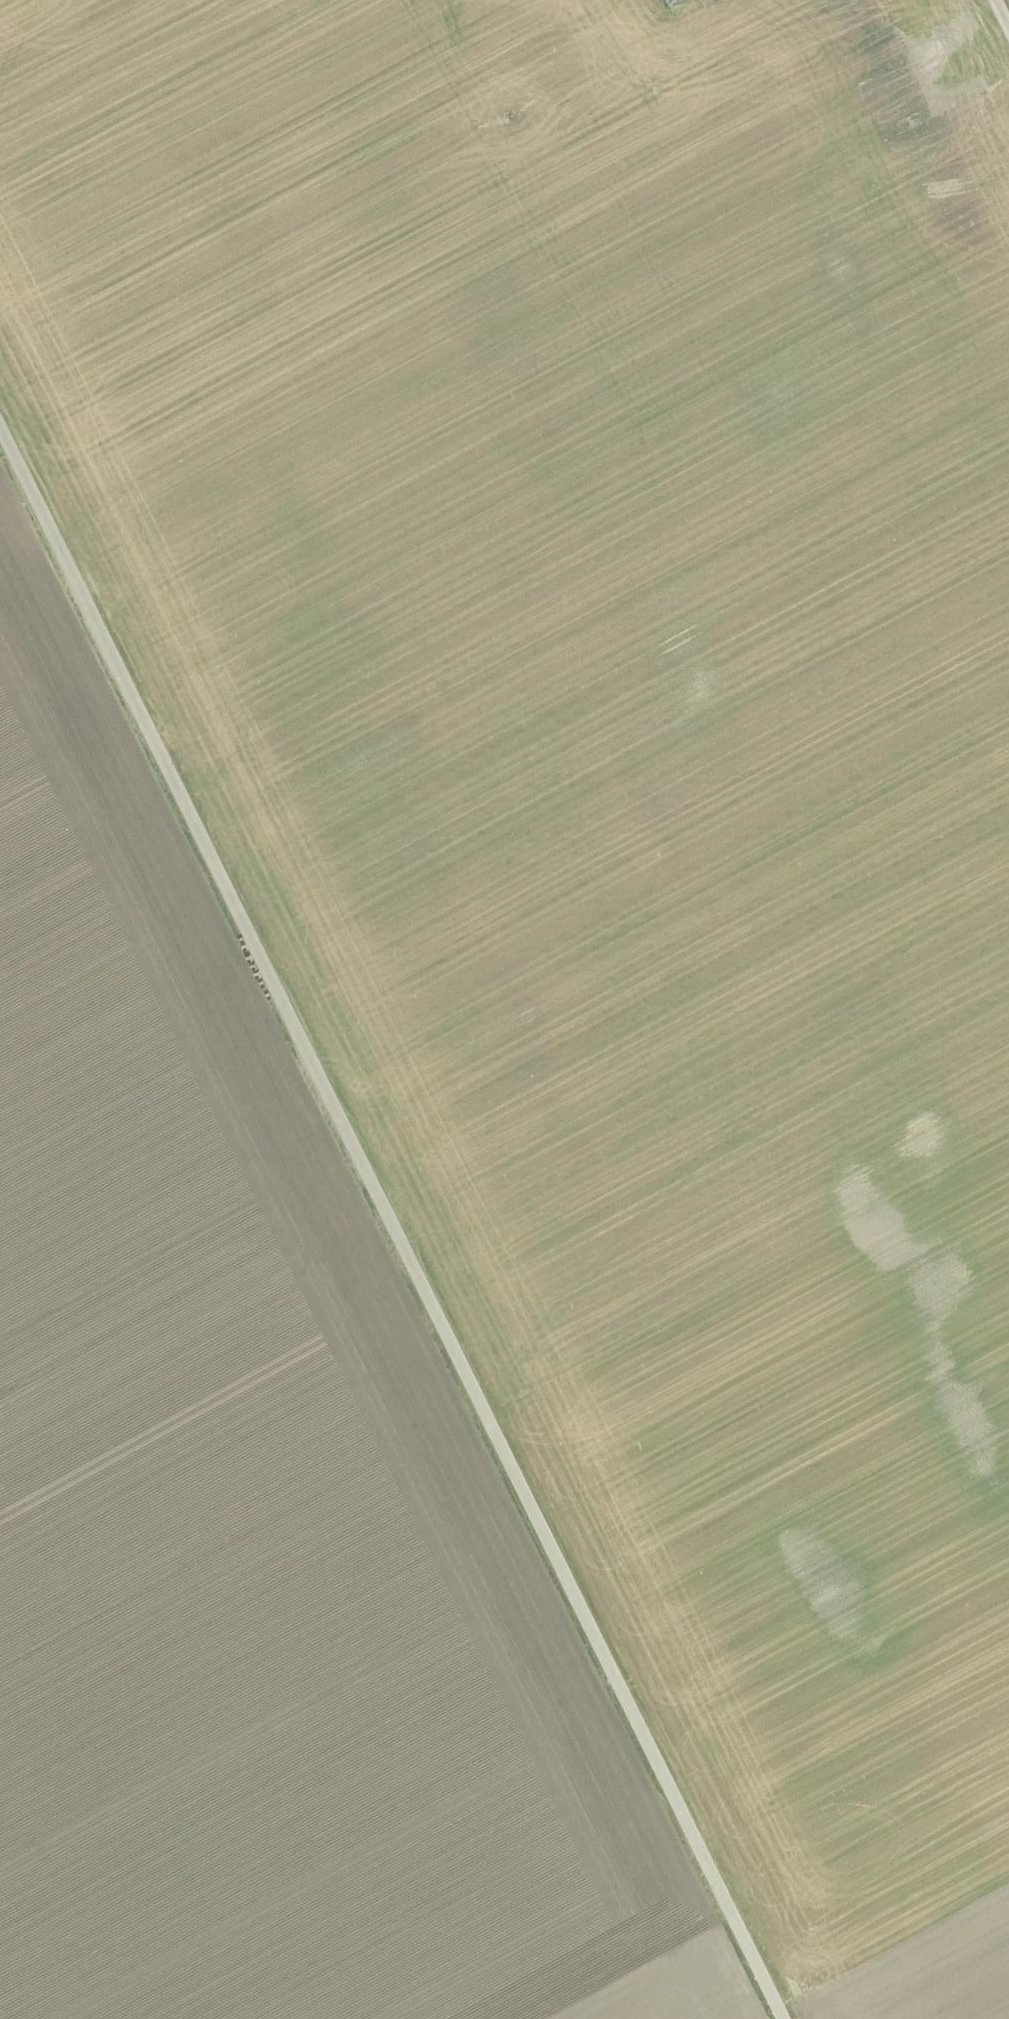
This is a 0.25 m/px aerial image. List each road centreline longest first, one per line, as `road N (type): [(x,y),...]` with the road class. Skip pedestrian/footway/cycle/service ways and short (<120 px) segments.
road 1 (unclassified): [(783,2018),(0,431)]

